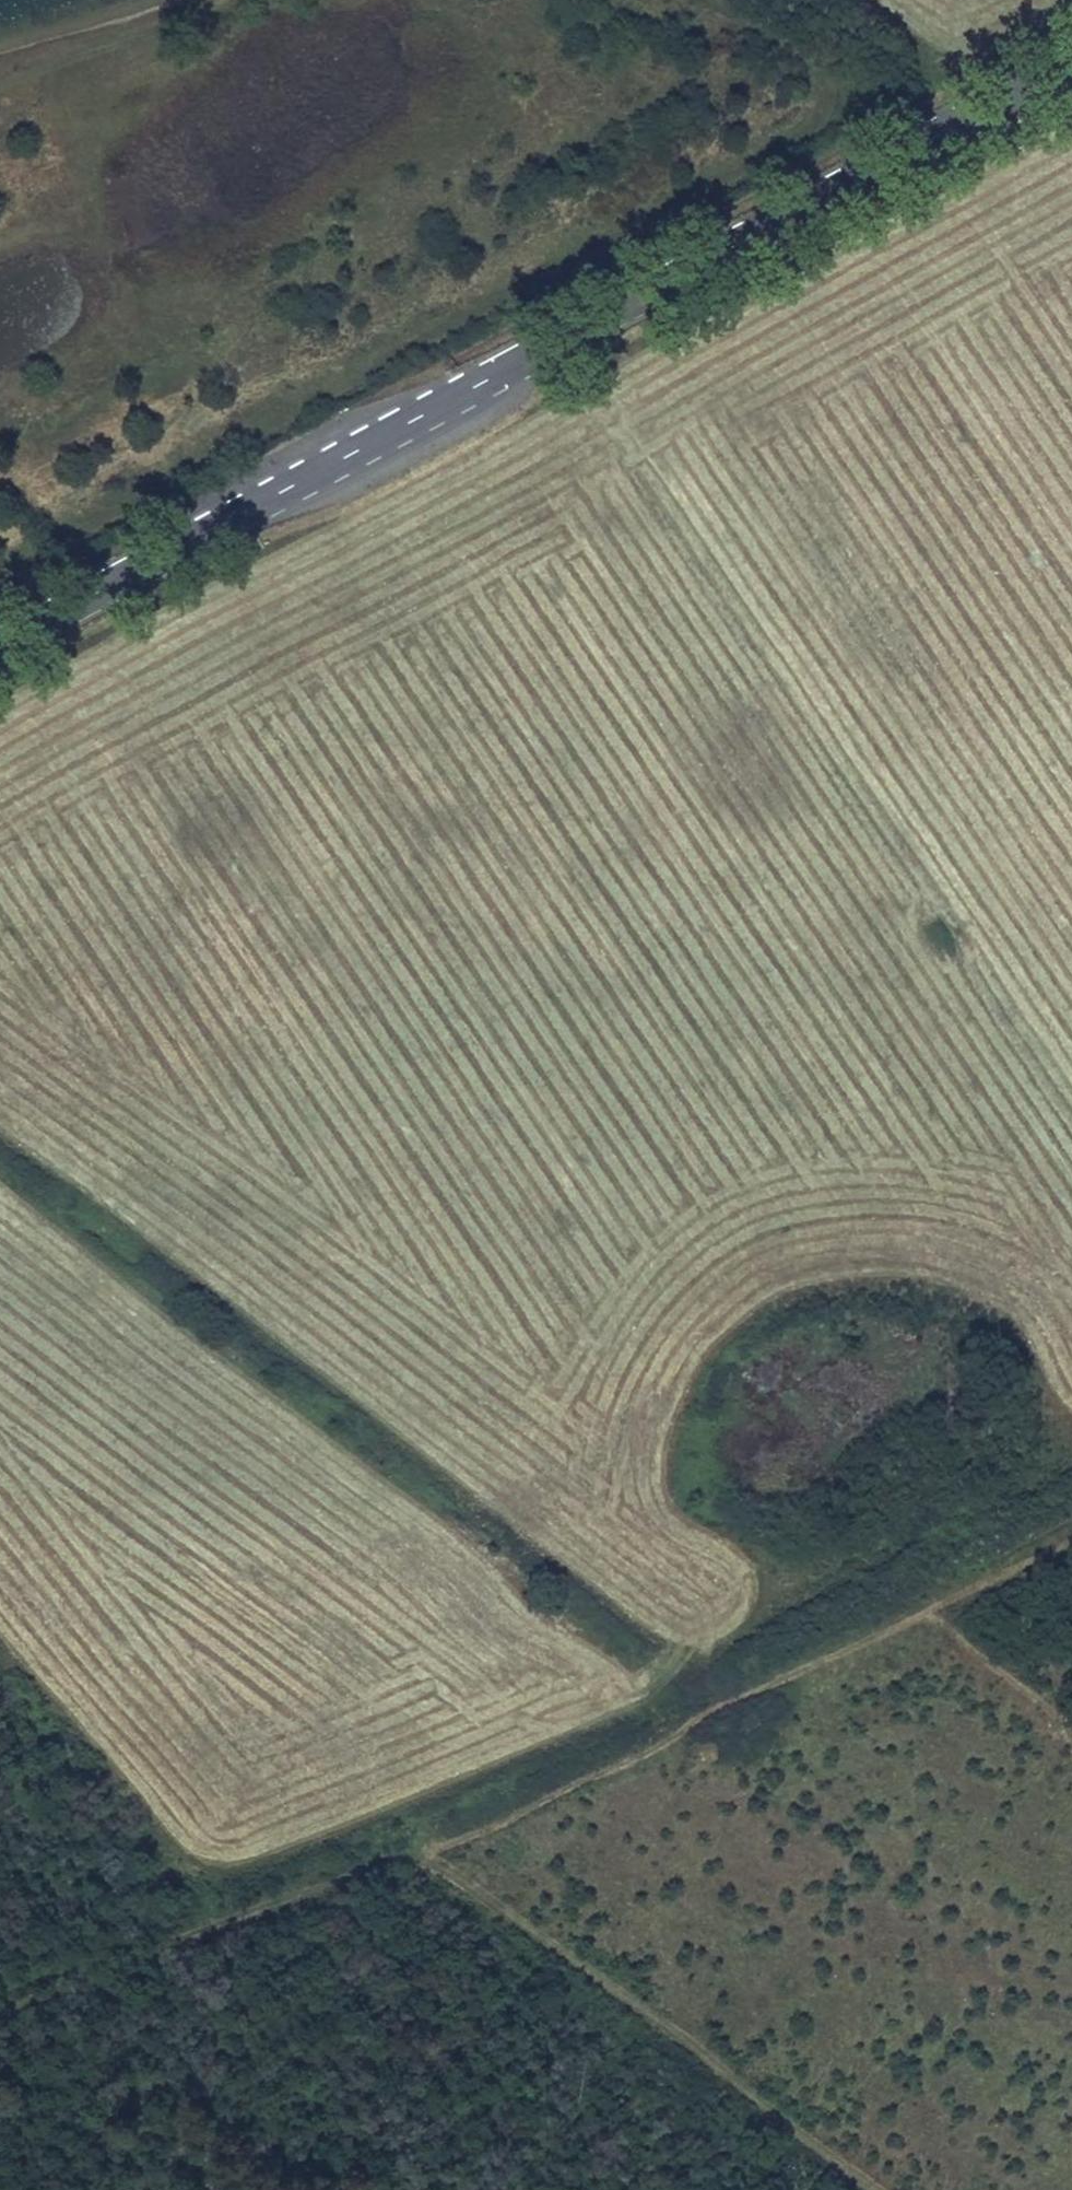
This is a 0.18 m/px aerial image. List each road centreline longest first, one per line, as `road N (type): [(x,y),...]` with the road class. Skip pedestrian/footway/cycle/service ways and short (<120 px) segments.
road 1 (primary): [(0,651),(1071,65)]
road 2 (track): [(894,2189),(413,1849),(0,2018)]

